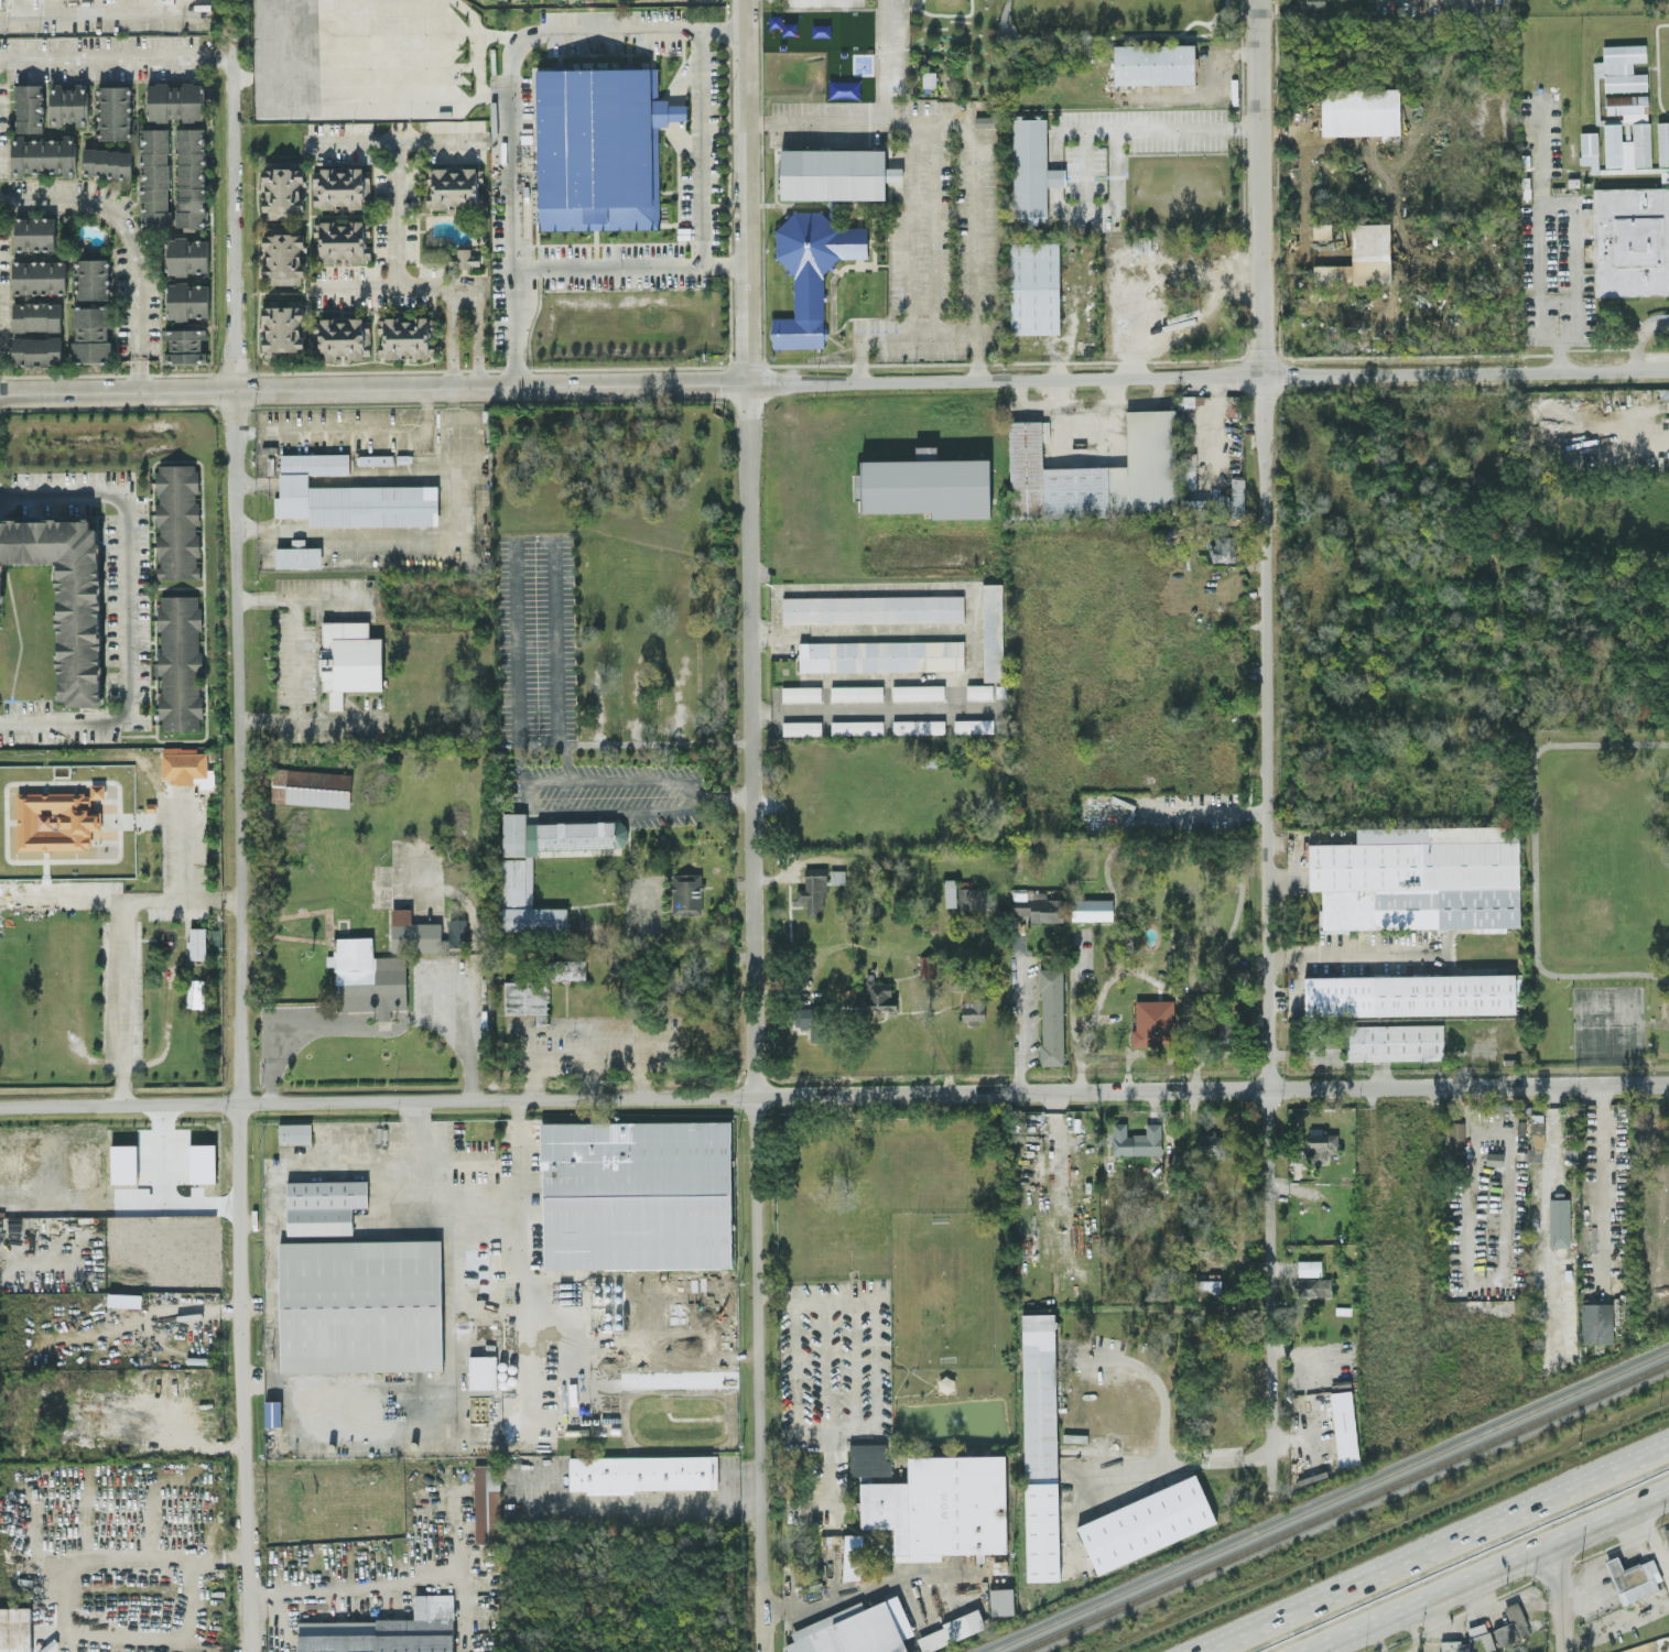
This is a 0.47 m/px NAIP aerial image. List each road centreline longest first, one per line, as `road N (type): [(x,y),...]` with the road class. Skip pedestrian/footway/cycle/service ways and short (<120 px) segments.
road 1 (residential): [(1668,1082),(0,1107)]
road 2 (residential): [(1668,369),(0,393)]
road 3 (residential): [(238,0),(234,428),(250,1651)]
road 4 (residential): [(1263,0),(1275,1497)]
road 5 (residential): [(754,382),(764,1651)]
road 6 (trunk): [(1668,1451),(1214,1651)]
road 7 (trunk): [(1303,1651),(1668,1493)]
road 8 (residential): [(754,382),(751,0)]

